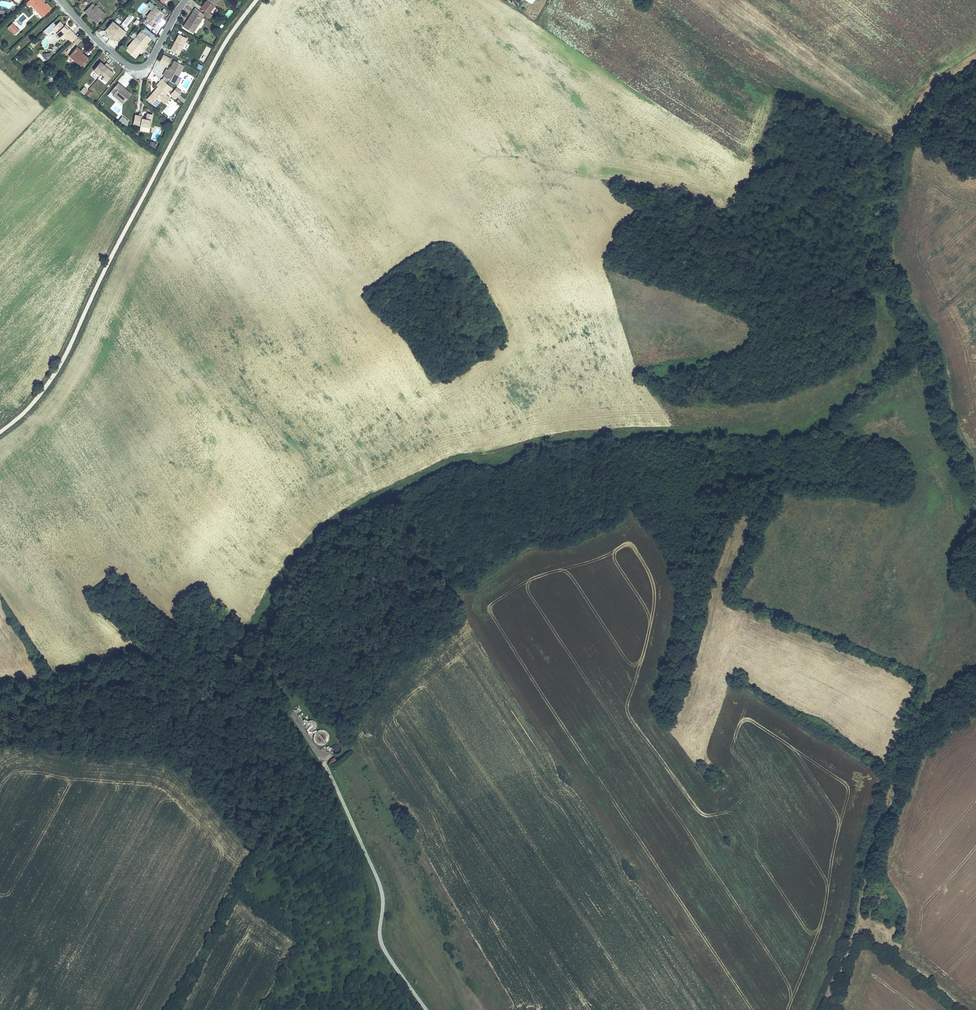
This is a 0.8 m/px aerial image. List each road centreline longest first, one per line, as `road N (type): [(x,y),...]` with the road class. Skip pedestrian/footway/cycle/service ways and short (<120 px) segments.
road 1 (track): [(975,686),(911,740),(898,763),(851,940)]
road 2 (residential): [(185,0),(154,58),(138,69),(65,6)]

